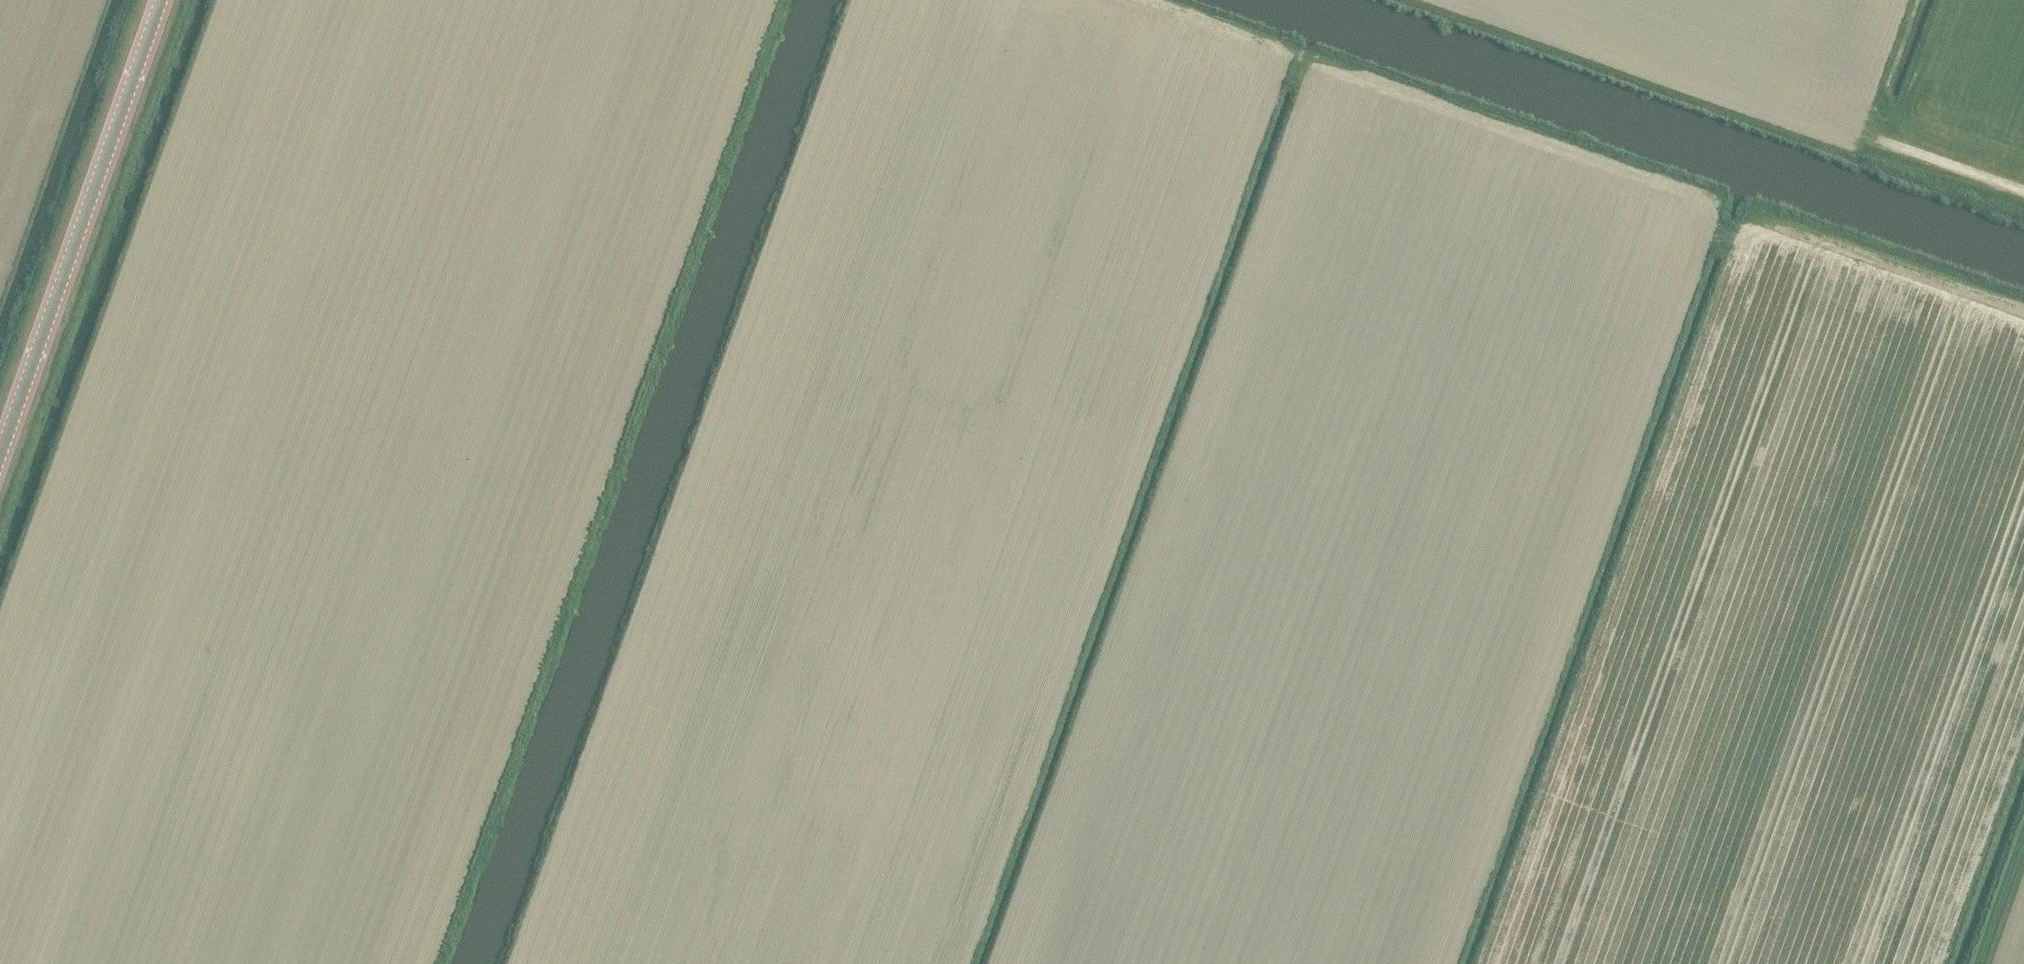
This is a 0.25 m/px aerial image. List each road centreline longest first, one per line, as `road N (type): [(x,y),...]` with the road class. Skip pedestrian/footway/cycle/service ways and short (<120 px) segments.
road 1 (tertiary): [(0,450),(159,0)]

